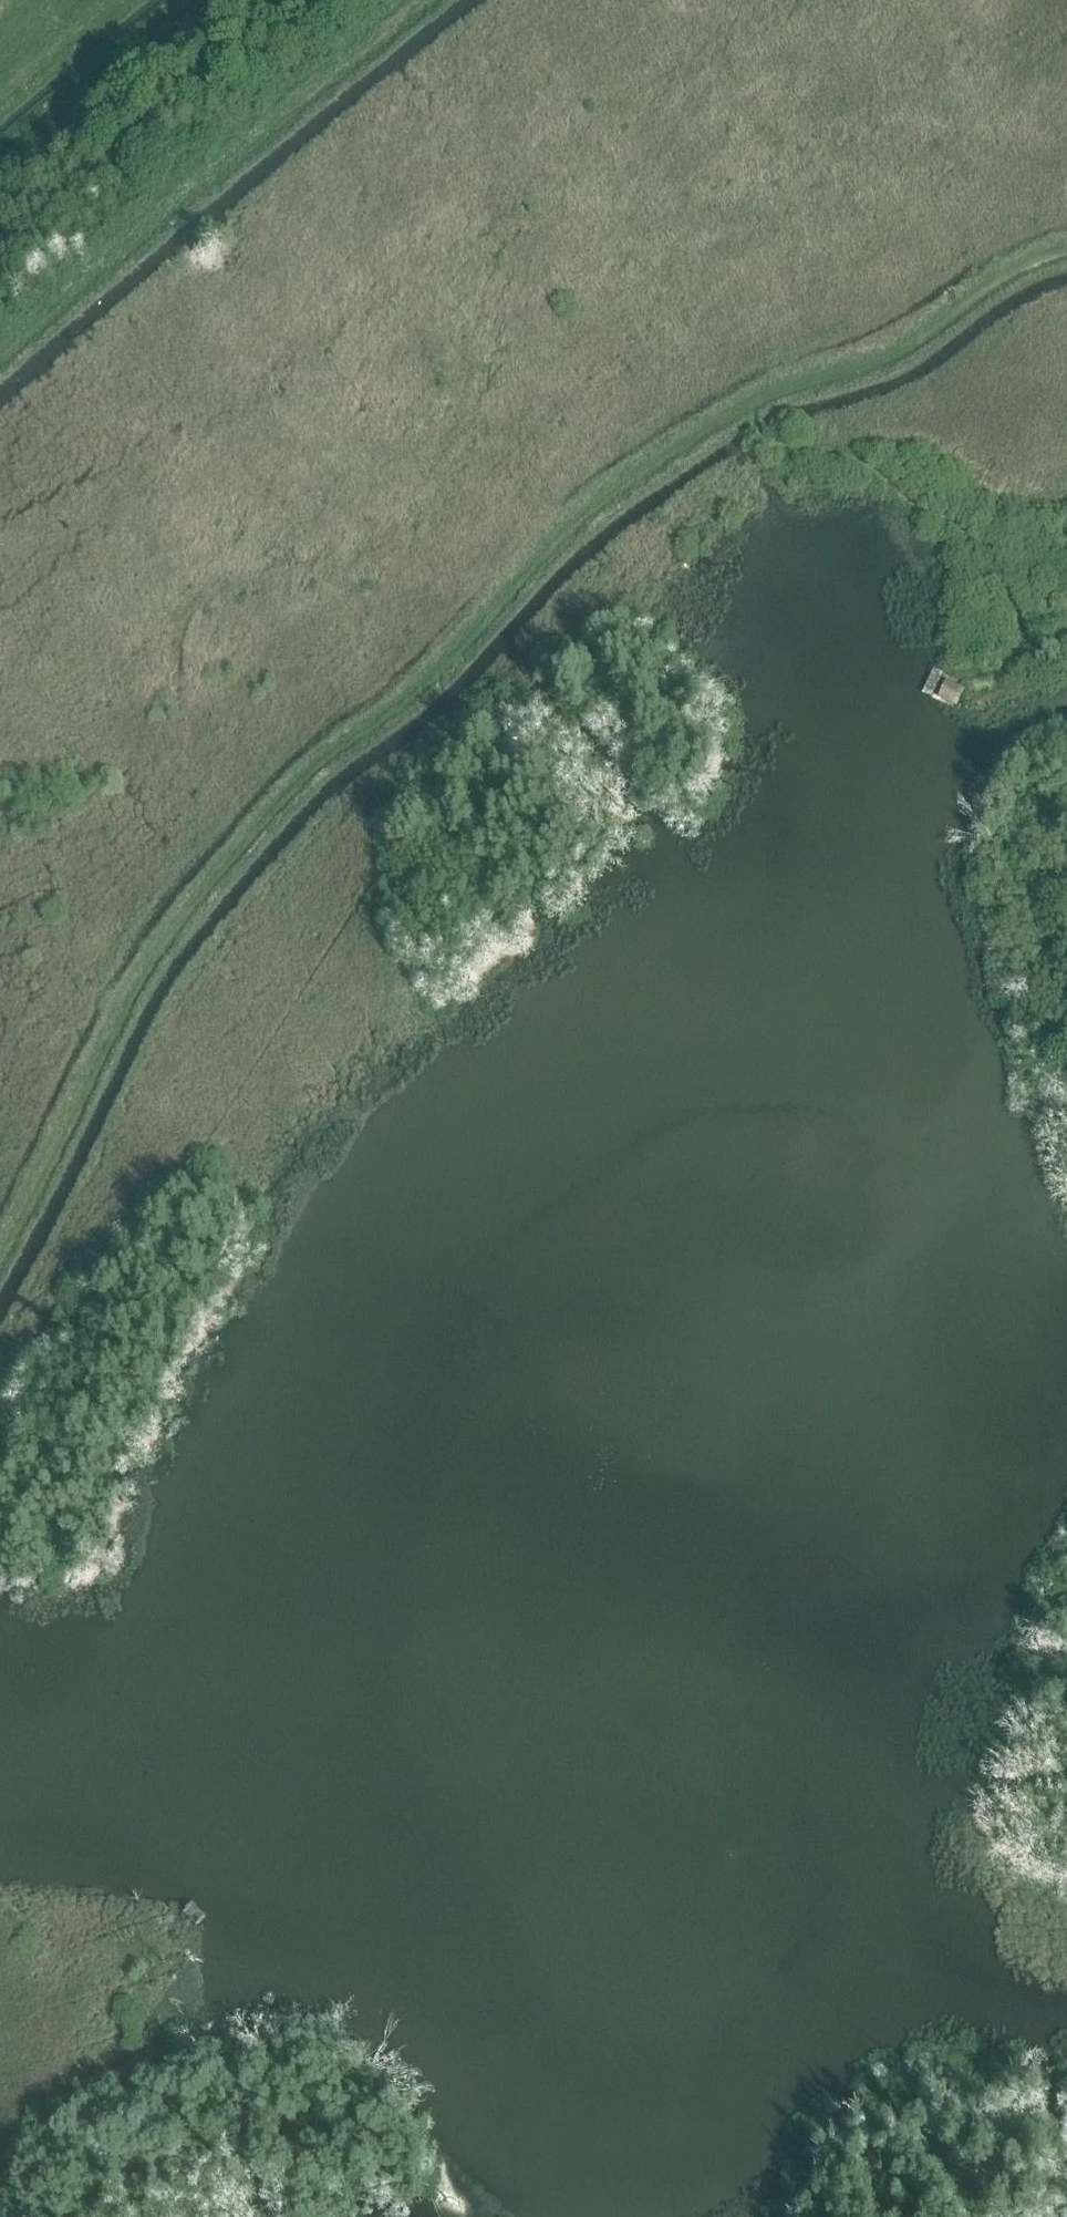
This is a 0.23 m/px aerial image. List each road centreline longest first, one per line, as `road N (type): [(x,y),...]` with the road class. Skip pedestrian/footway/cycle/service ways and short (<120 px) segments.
road 1 (track): [(0,1258),(151,968),(216,876),(322,759),(427,683),(604,503),(684,446),(757,404),(893,356),(1017,274),(1066,253)]
road 2 (track): [(426,0),(0,358)]

